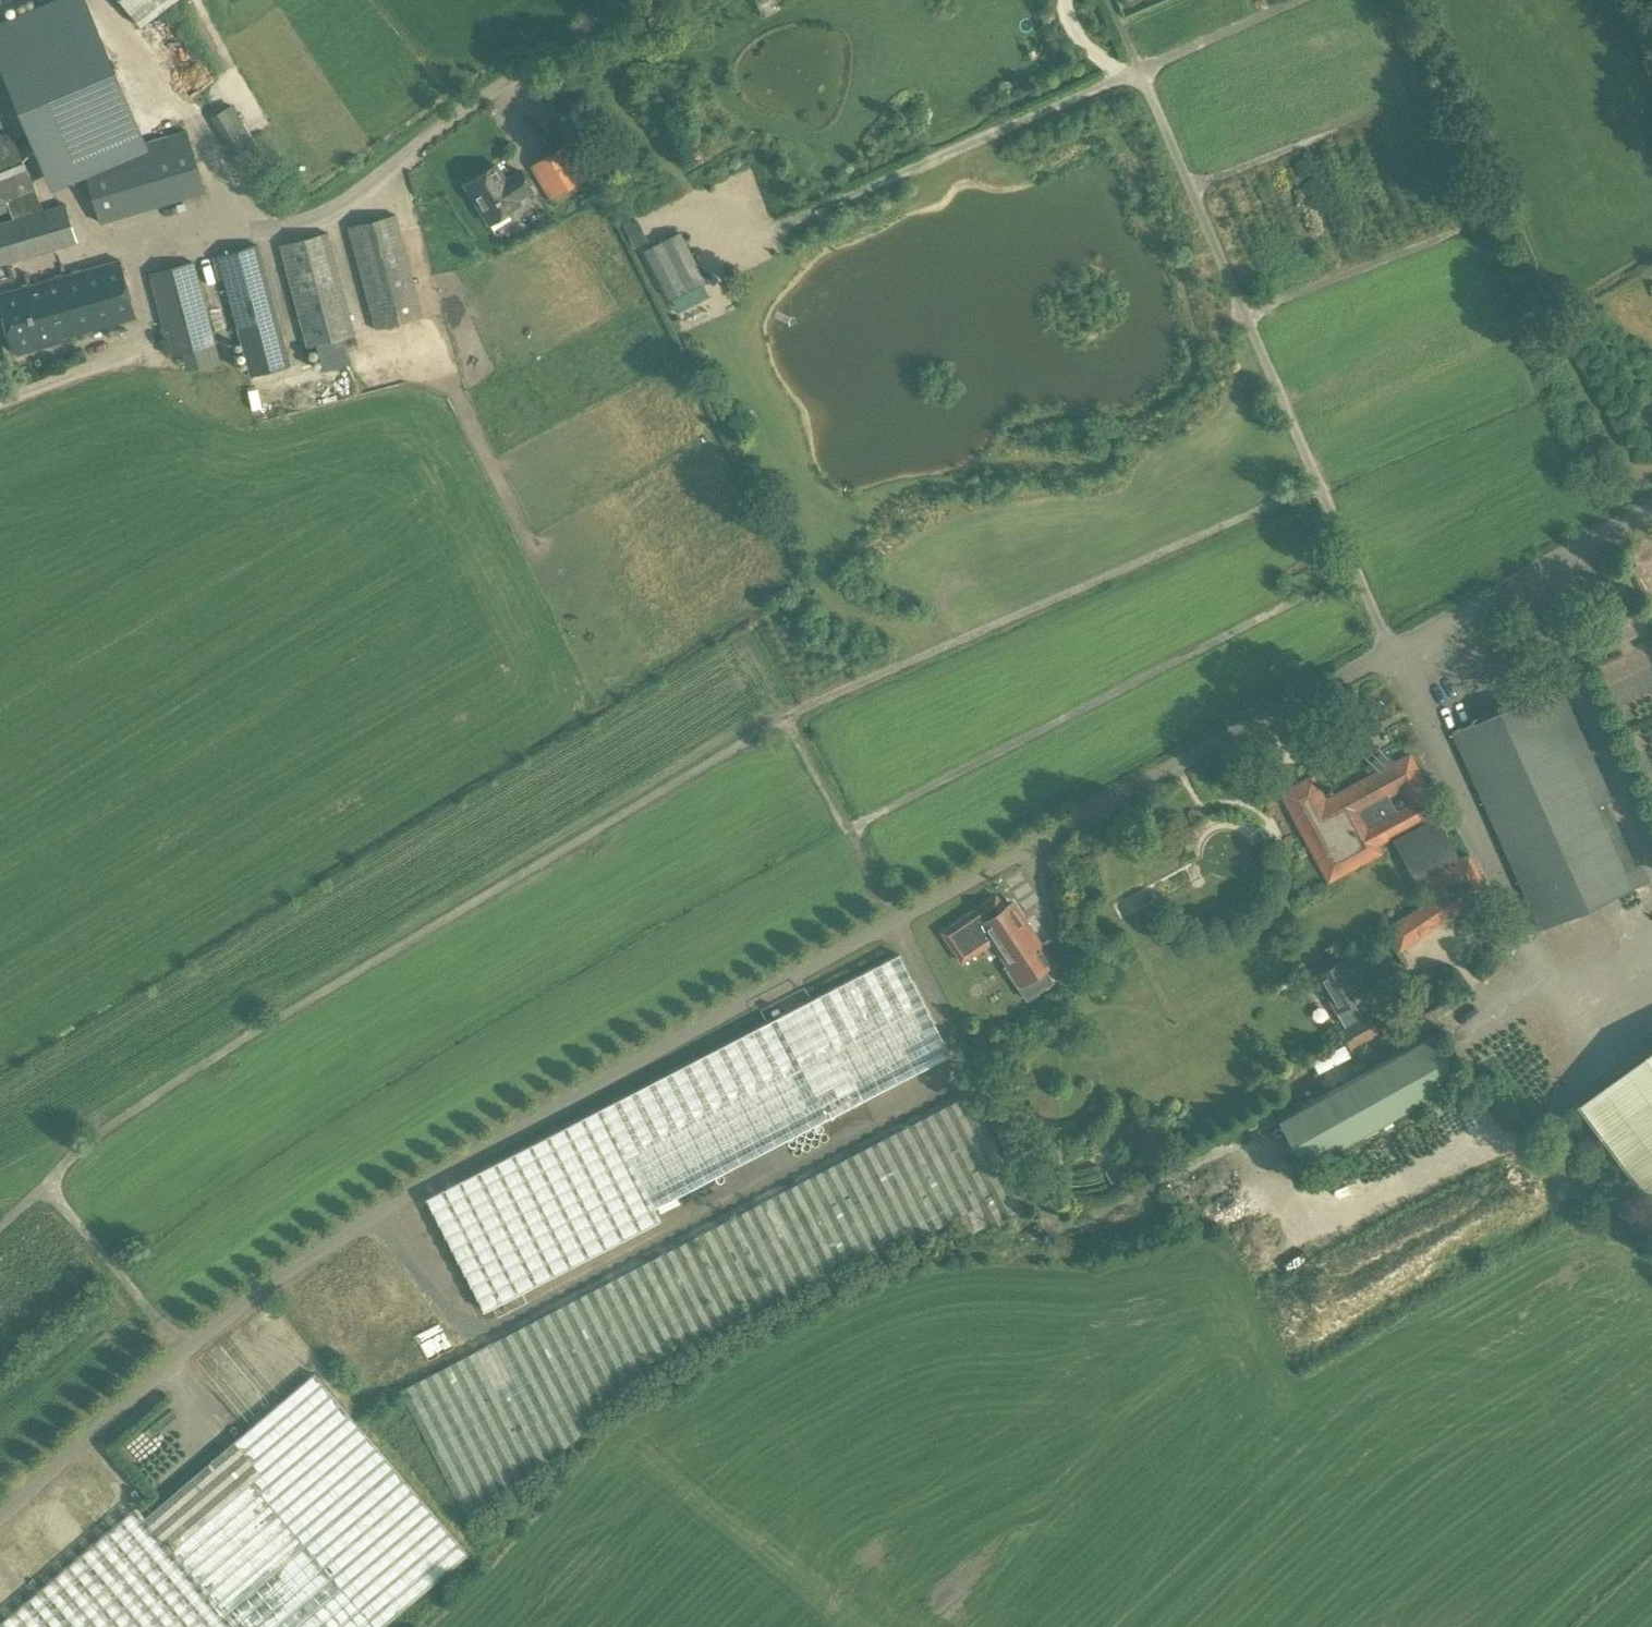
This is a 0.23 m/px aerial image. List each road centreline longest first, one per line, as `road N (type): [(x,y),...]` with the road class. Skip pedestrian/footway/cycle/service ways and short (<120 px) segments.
road 1 (unclassified): [(370,185),(499,85),(634,0)]

